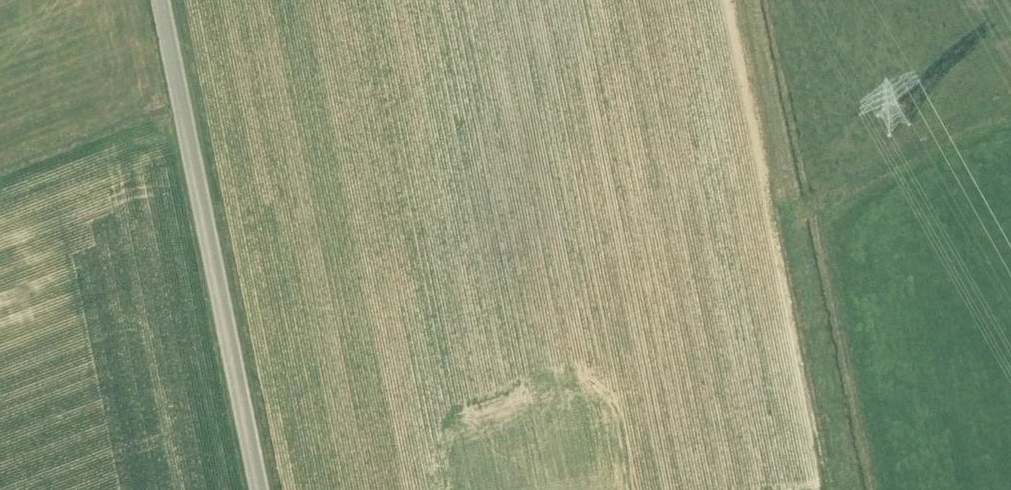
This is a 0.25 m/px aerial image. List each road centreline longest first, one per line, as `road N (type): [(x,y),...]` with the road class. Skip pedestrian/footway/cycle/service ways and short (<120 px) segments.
road 1 (unclassified): [(261,489),(160,0)]

